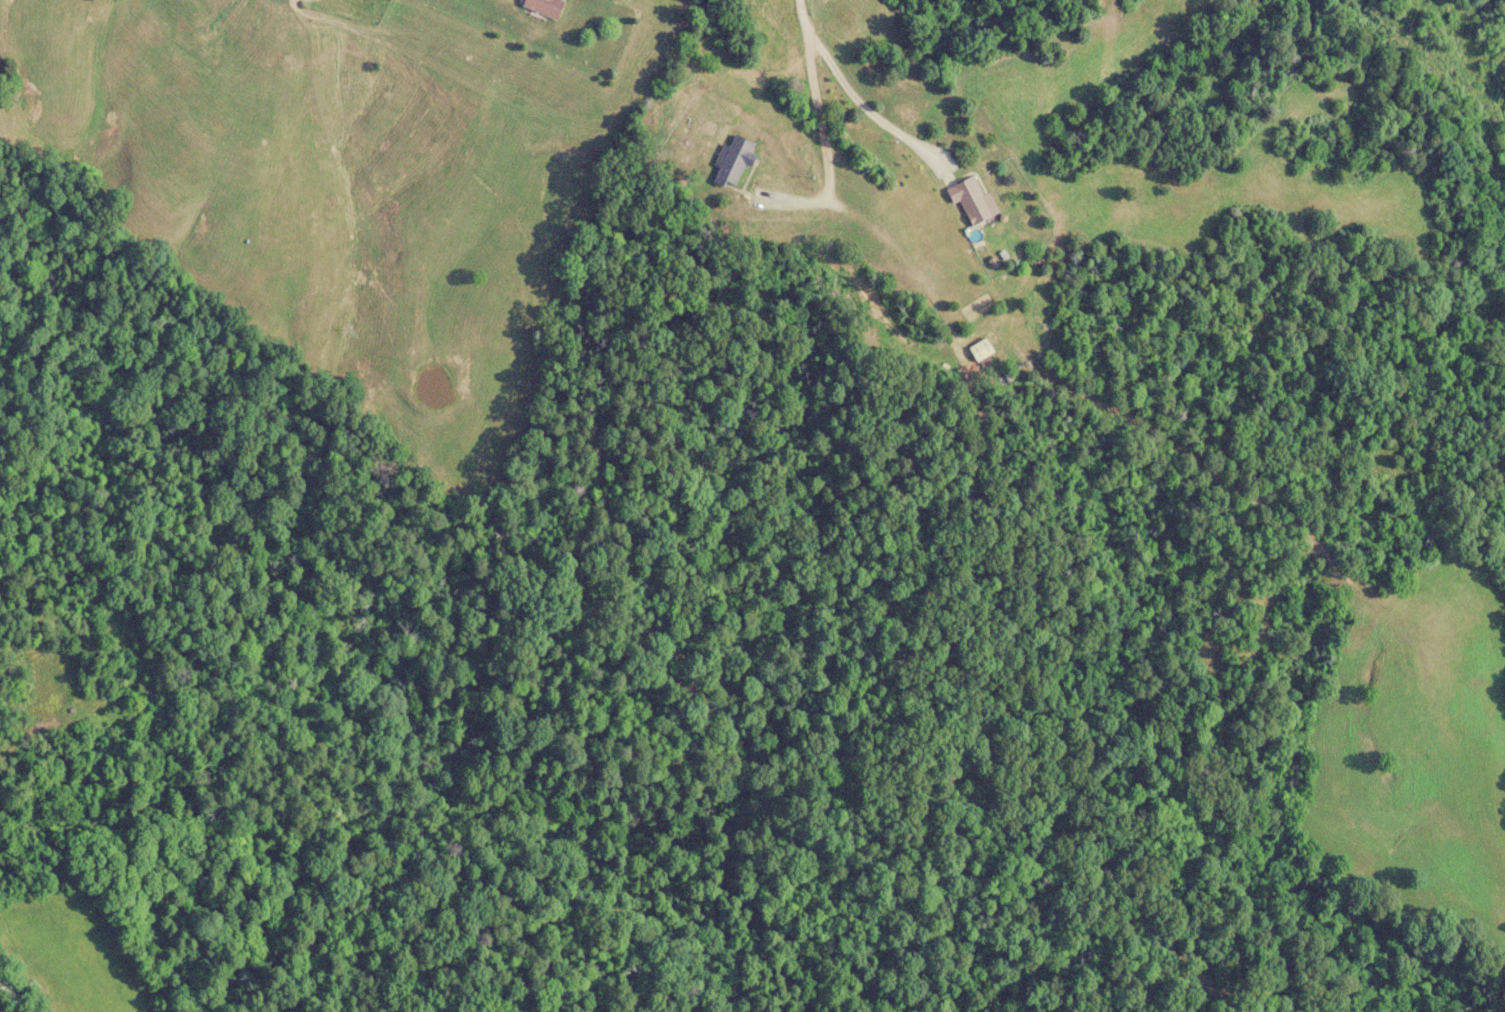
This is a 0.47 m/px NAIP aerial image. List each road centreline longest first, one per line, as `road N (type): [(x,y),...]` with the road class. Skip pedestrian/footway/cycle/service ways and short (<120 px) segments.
road 1 (residential): [(802,0),(825,193)]

